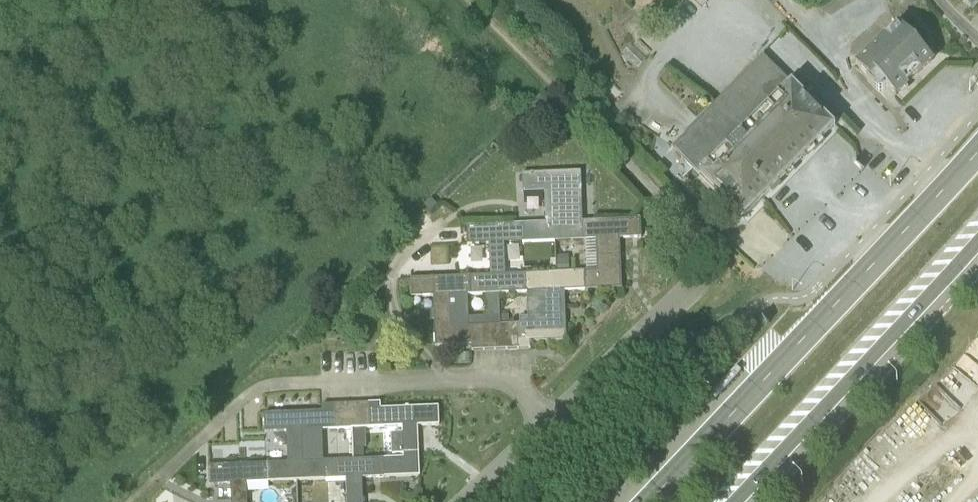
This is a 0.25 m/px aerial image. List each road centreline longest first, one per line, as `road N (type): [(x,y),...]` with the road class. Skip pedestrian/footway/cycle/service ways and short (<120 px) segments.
road 1 (primary): [(977,152),(650,501)]
road 2 (primary): [(736,501),(977,244)]
road 3 (residential): [(714,259),(466,501)]

